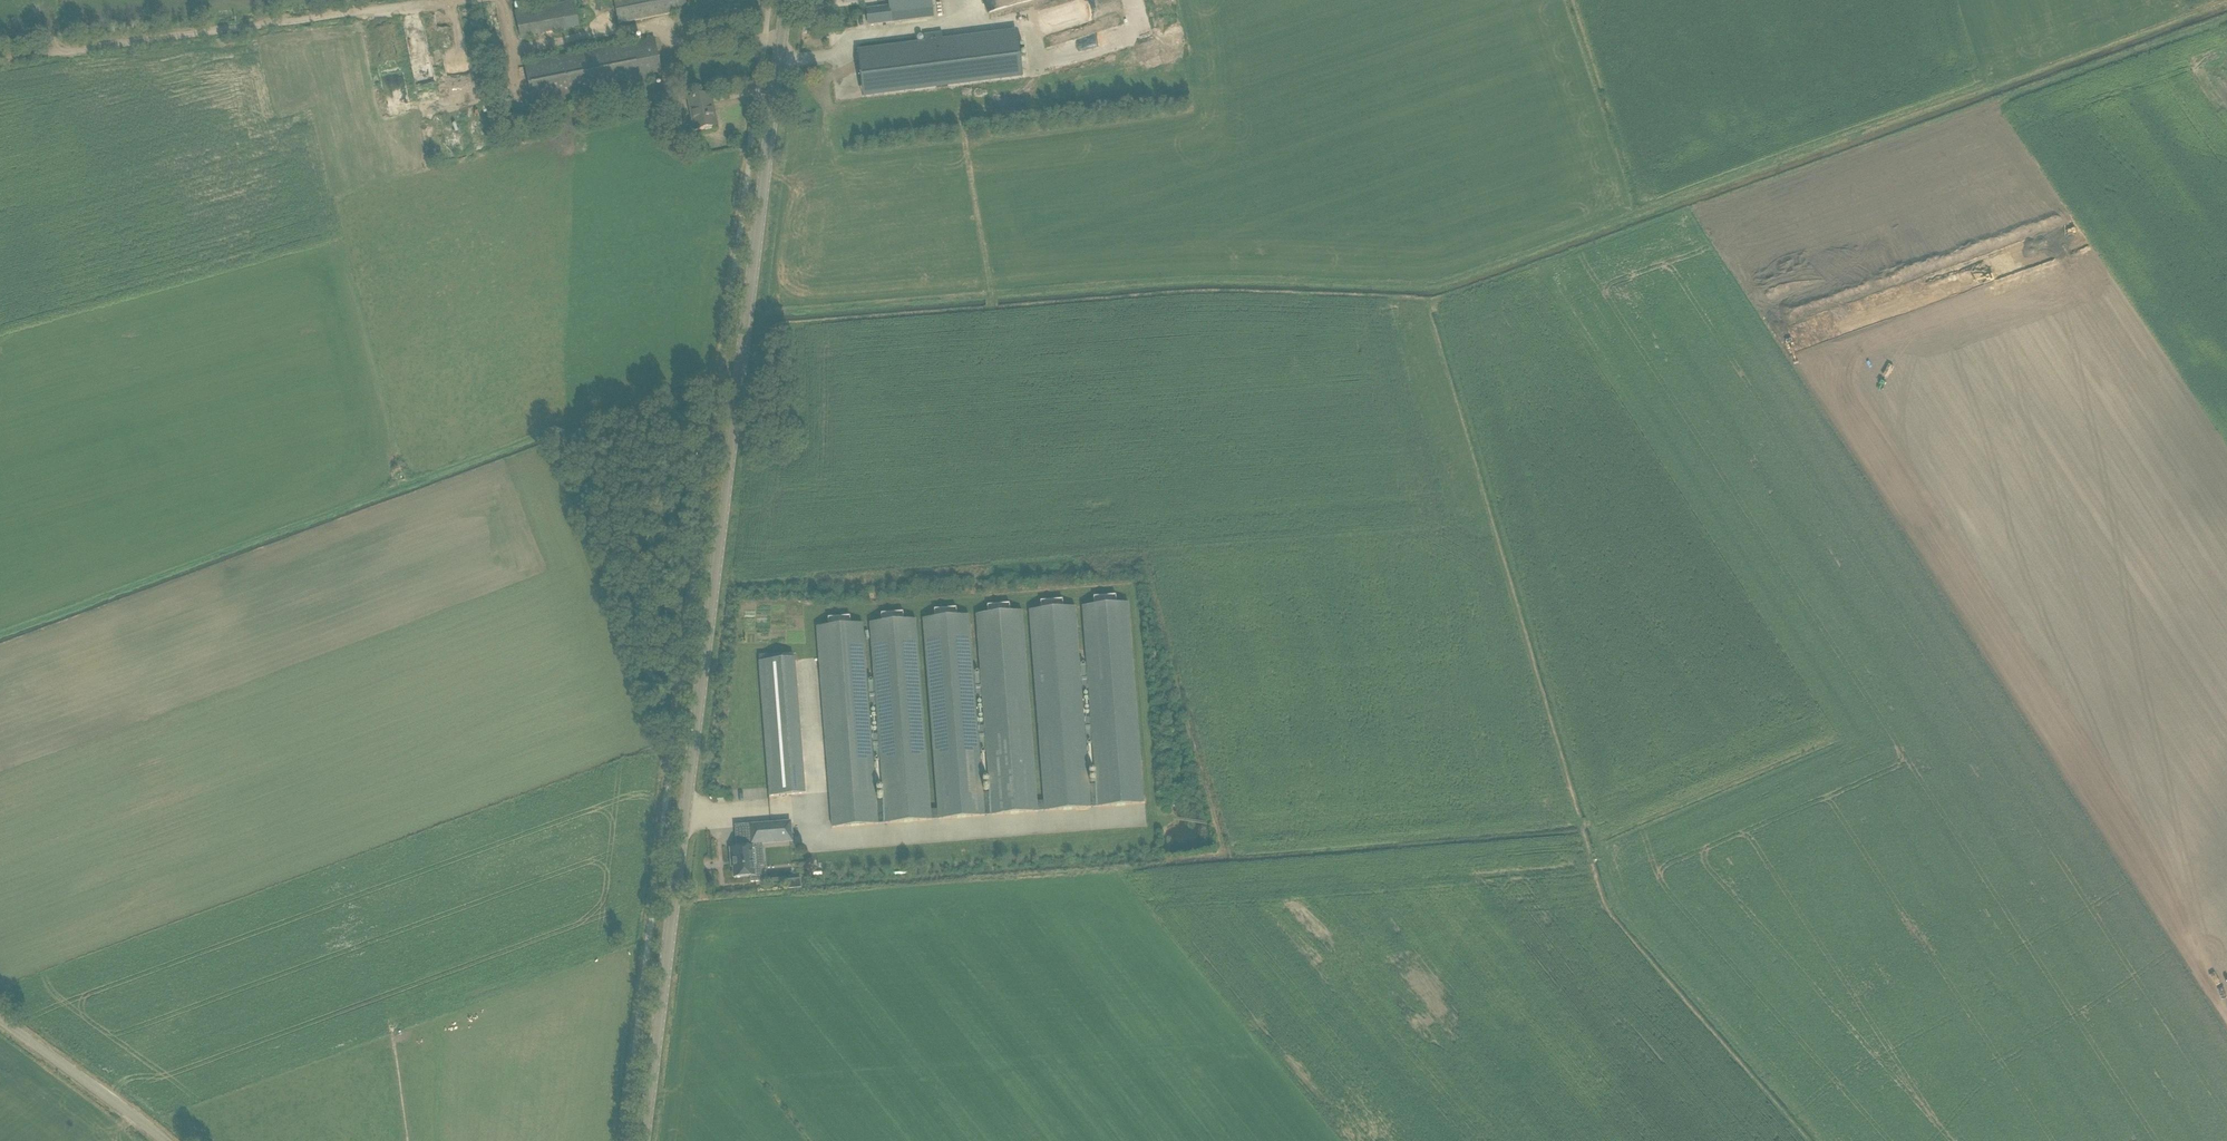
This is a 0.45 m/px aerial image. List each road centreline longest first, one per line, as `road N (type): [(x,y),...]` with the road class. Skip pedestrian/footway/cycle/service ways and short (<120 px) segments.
road 1 (tertiary): [(642,1140),(784,0)]
road 2 (unclassified): [(164,1140),(0,1019)]

